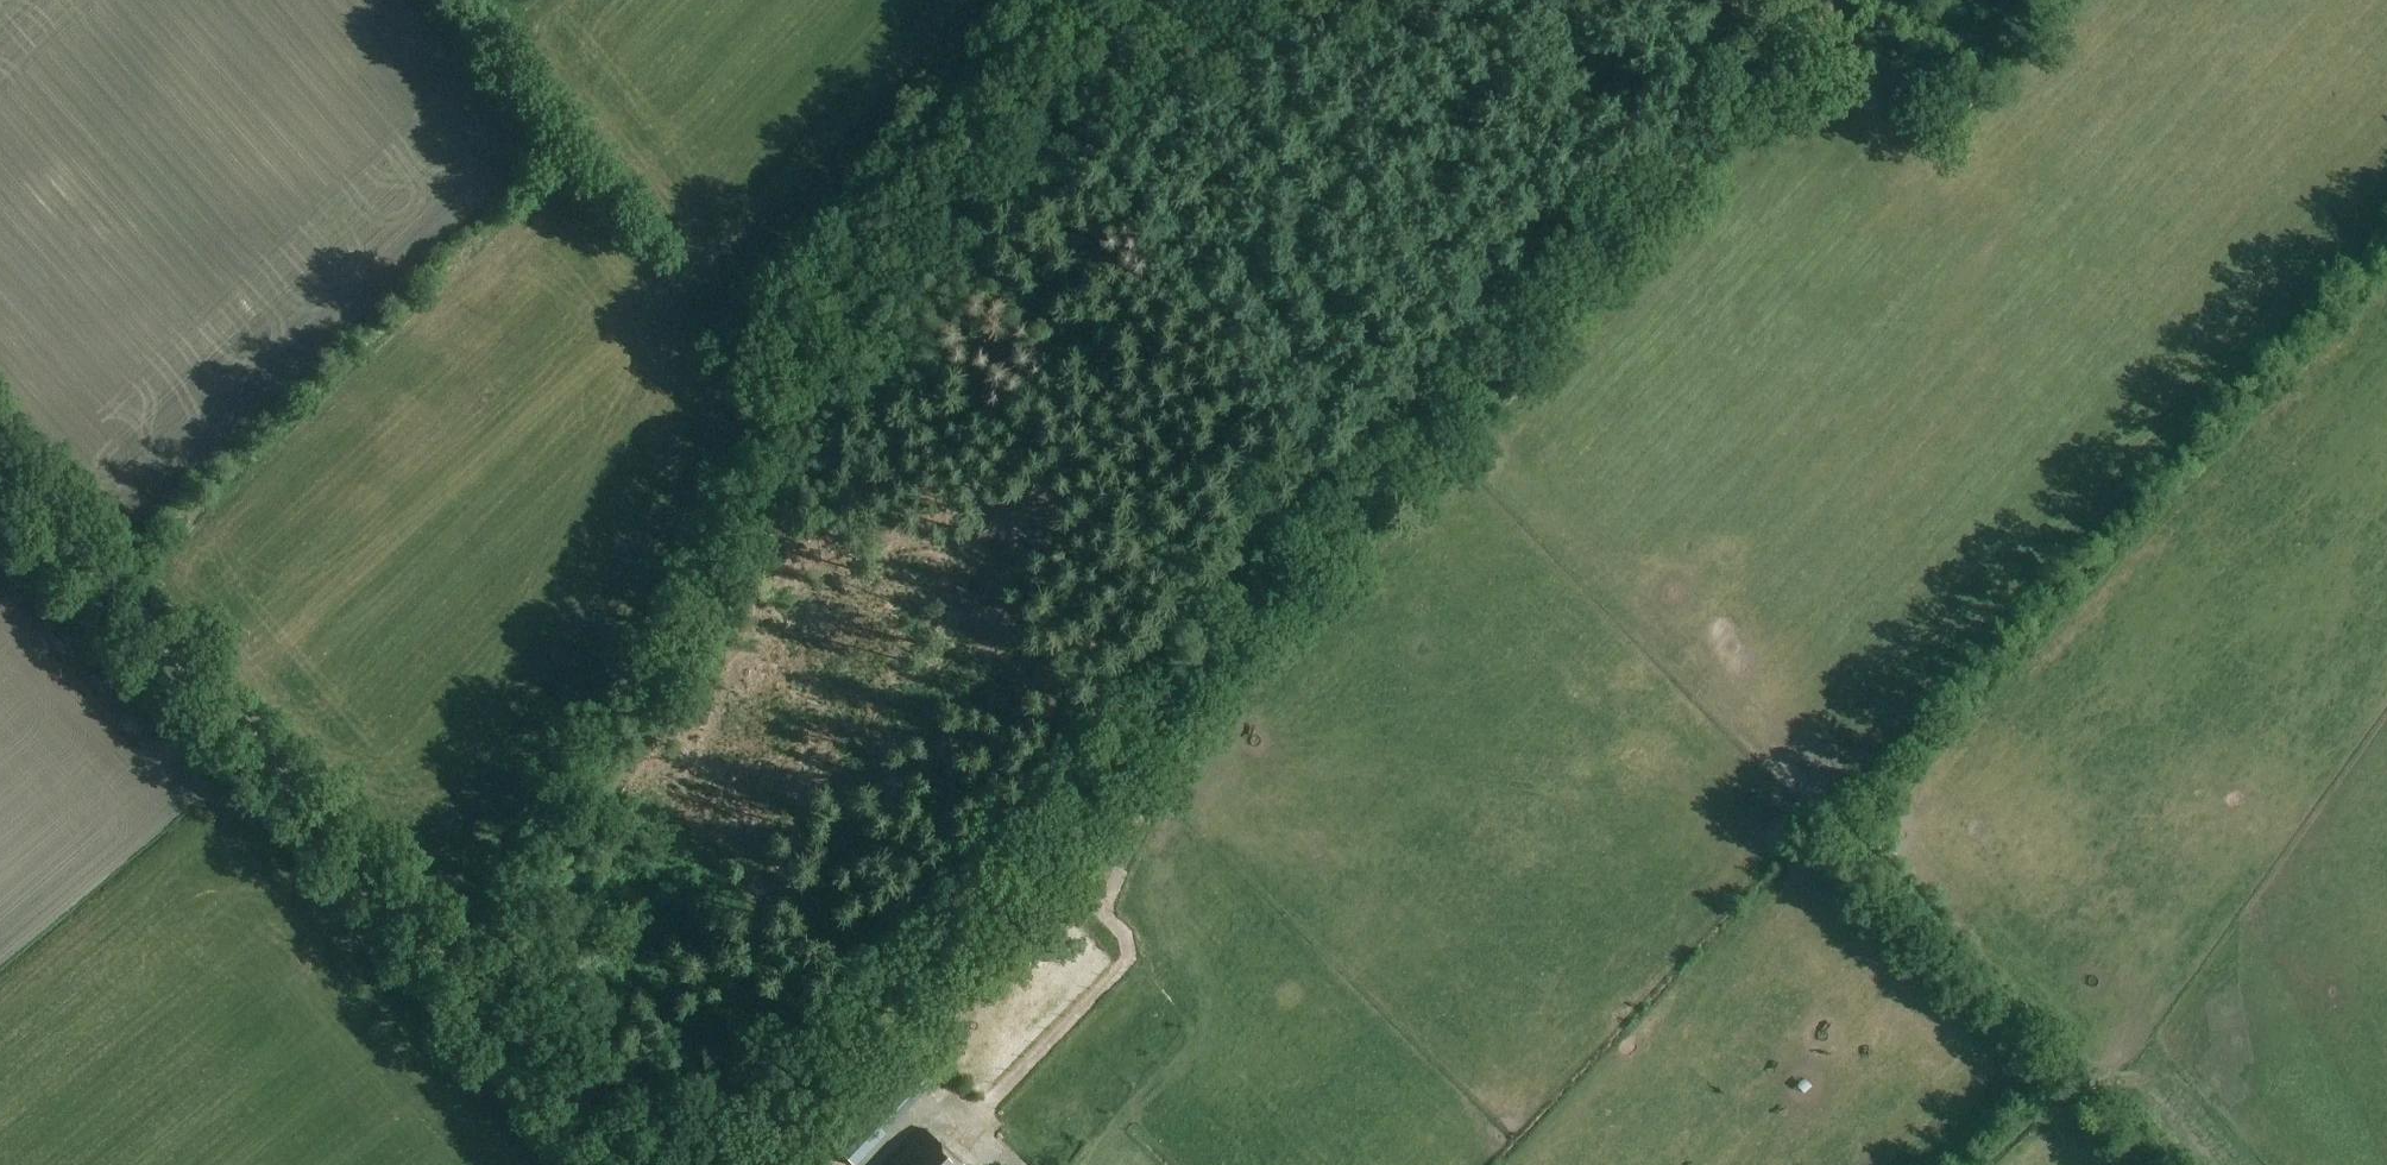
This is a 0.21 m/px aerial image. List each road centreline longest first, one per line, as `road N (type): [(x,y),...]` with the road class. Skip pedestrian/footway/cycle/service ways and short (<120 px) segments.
road 1 (track): [(736,1164),(1846,0)]
road 2 (unclassified): [(632,1164),(0,462)]

